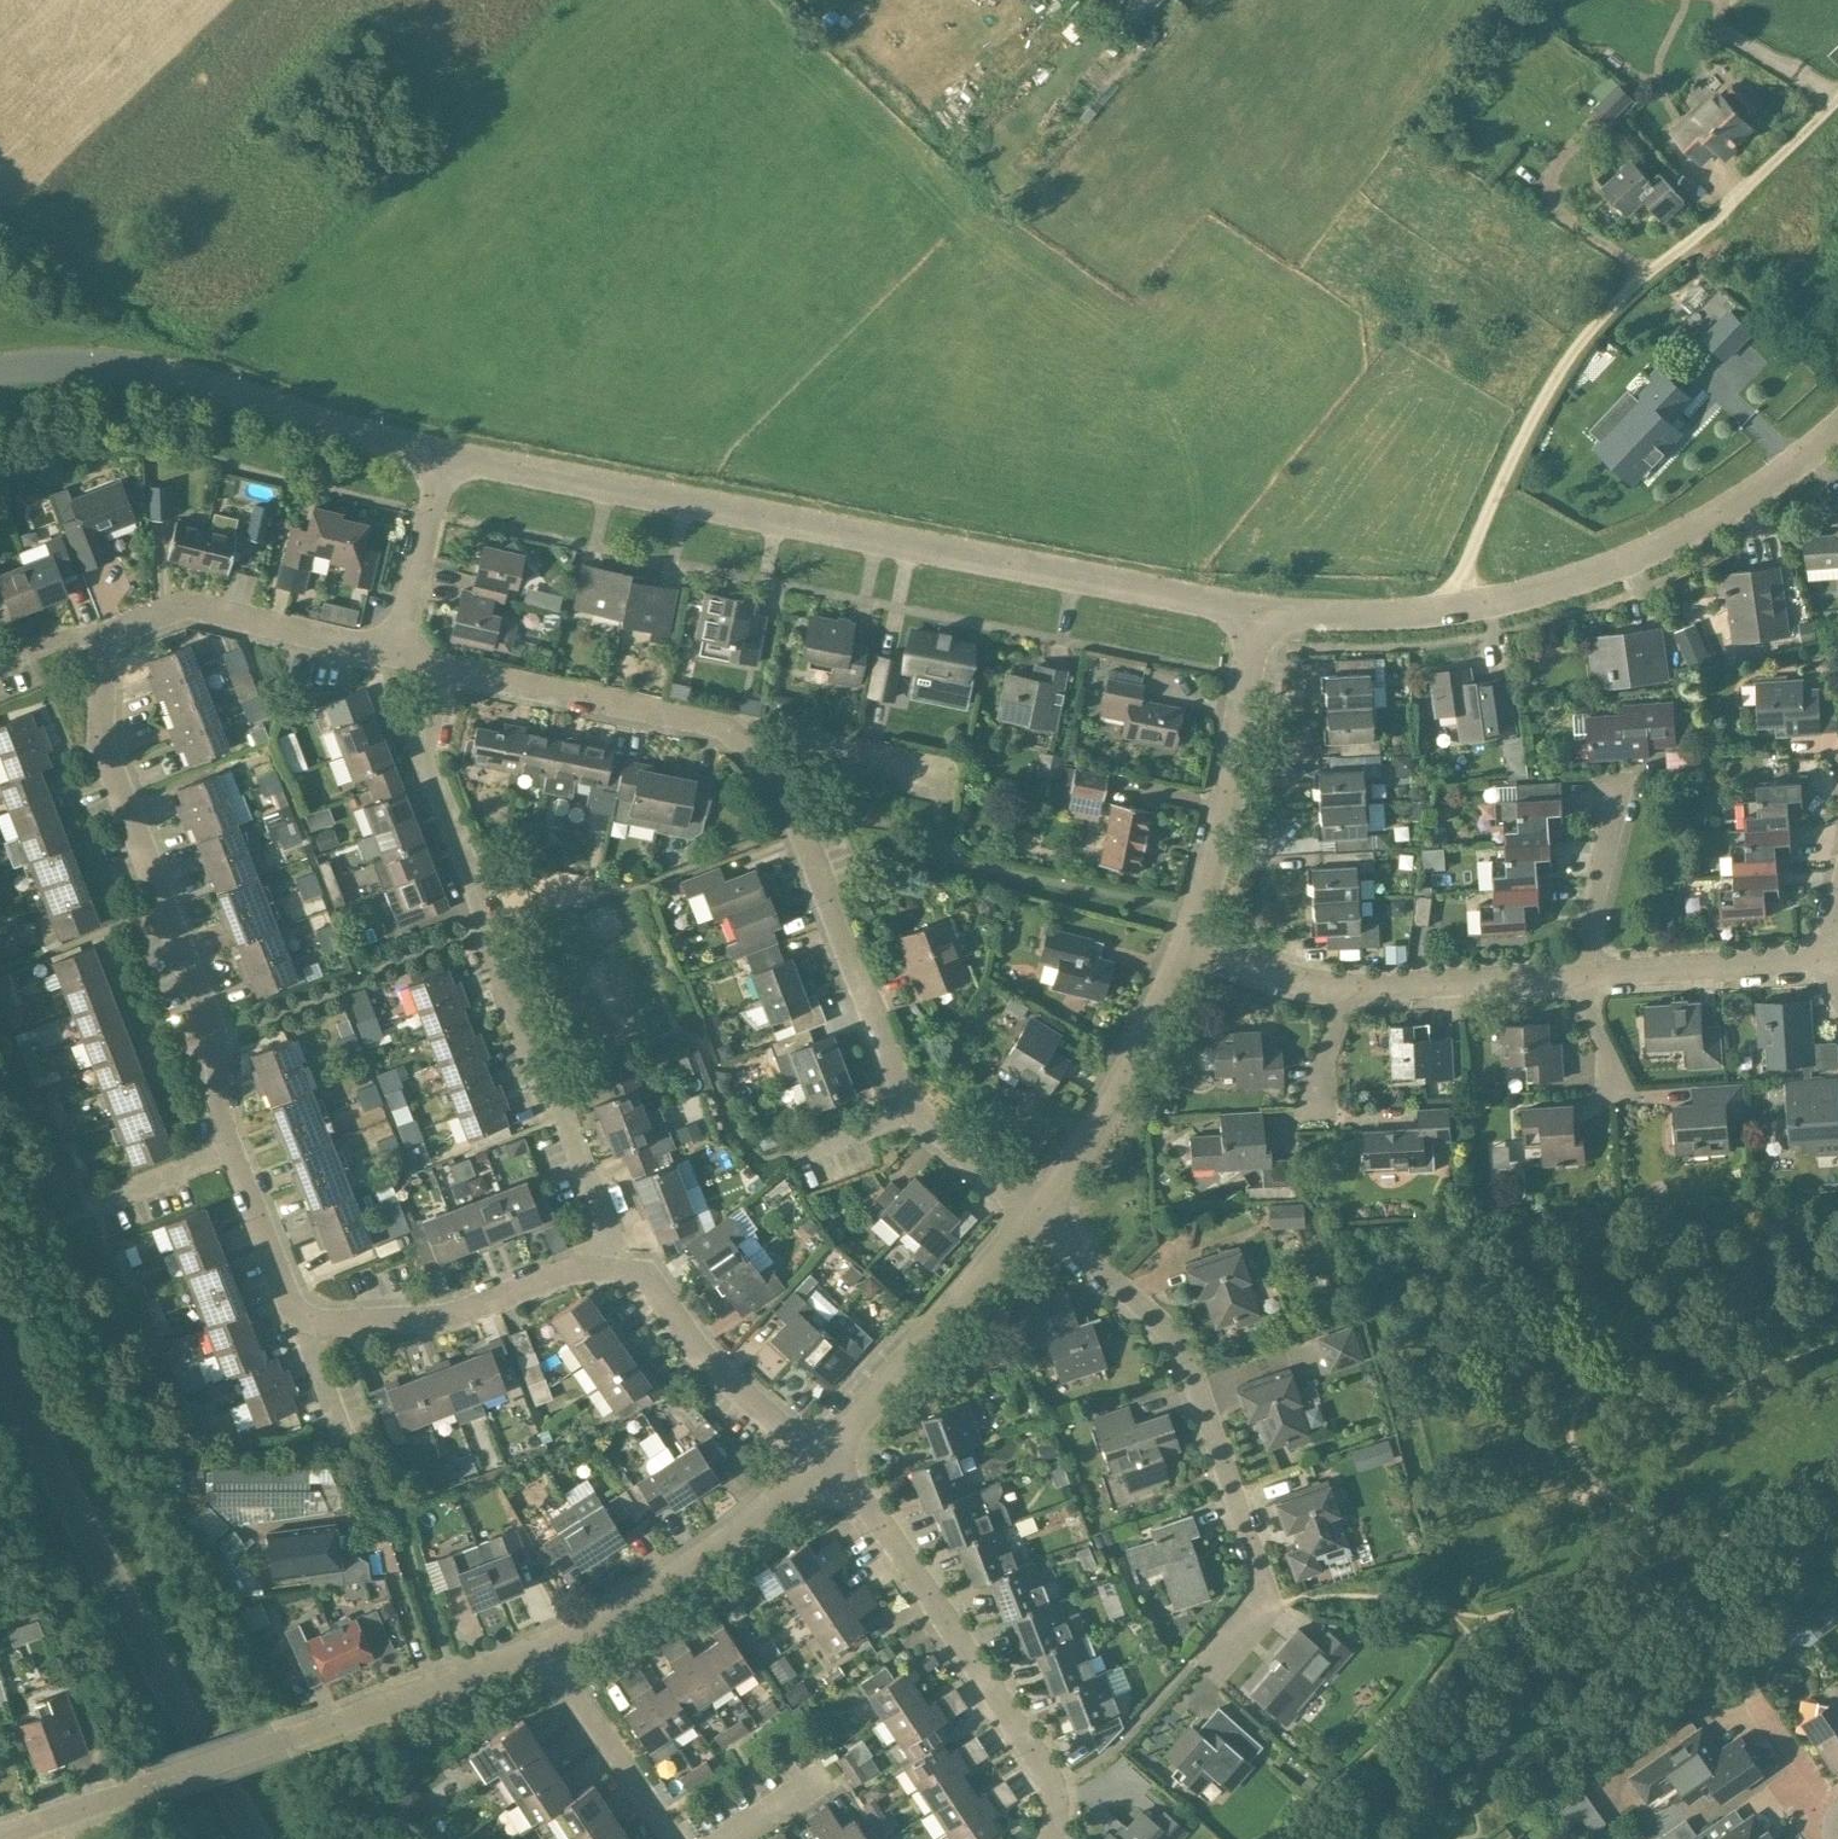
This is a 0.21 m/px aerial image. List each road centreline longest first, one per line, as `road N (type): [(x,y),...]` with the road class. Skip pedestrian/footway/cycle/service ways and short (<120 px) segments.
road 1 (residential): [(442,454),(1262,610)]
road 2 (residential): [(611,1270),(604,1225),(422,756),(441,667)]
road 3 (track): [(1467,606),(1470,564),(1513,462),(1575,355),(1620,304),(1837,105)]
road 4 (residential): [(1262,610),(1410,615),(1493,601),(1632,559),(1705,520),(1837,426)]
road 5 (residential): [(0,1838),(557,1650)]
road 6 (secondary): [(252,1838),(96,1562),(0,1362)]
road 7 (residential): [(1229,1653),(1268,1606),(1197,1360),(1153,1308),(1032,1214)]
road 8 (residential): [(230,1150),(220,1123),(214,1033),(102,737),(105,638)]
road 9 (residential): [(1054,1838),(1061,1807),(1048,1774),(874,1511),(814,1465)]
road 10 (residential): [(0,372),(159,374),(442,454)]
road 11 (residential): [(781,775),(735,730),(441,667)]
road 12 (residential): [(915,1111),(781,775)]
road 13 (residential): [(1190,942),(1262,610)]
road 14 (residential): [(814,1465),(1032,1214)]
road 15 (residential): [(298,1320),(452,1314),(565,1266),(611,1270)]
road 16 (residential): [(557,1650),(660,1596),(814,1465)]
road 17 (residential): [(1032,1214),(1097,1130),(1190,942)]
road 18 (residential): [(397,656),(190,605),(105,638)]
road 19 (residential): [(611,1270),(646,1273),(681,1327),(814,1465)]
road 20 (residential): [(1589,978),(1321,992)]
road 21 (residential): [(1837,958),(1589,978)]
road 22 (residential): [(669,1838),(557,1650)]
road 23 (residential): [(397,656),(442,454)]
road 24 (residential): [(949,768),(804,734),(781,775)]
road 25 (residential): [(1589,978),(1627,788)]
road 26 (residential): [(298,1320),(230,1150)]
road 27 (residential): [(1032,1214),(915,1111)]
road 28 (residential): [(87,1207),(230,1150)]
road 29 (residential): [(1321,992),(1190,942)]
road 30 (residential): [(791,1155),(915,1111)]
road 31 (residential): [(347,1438),(298,1320)]

